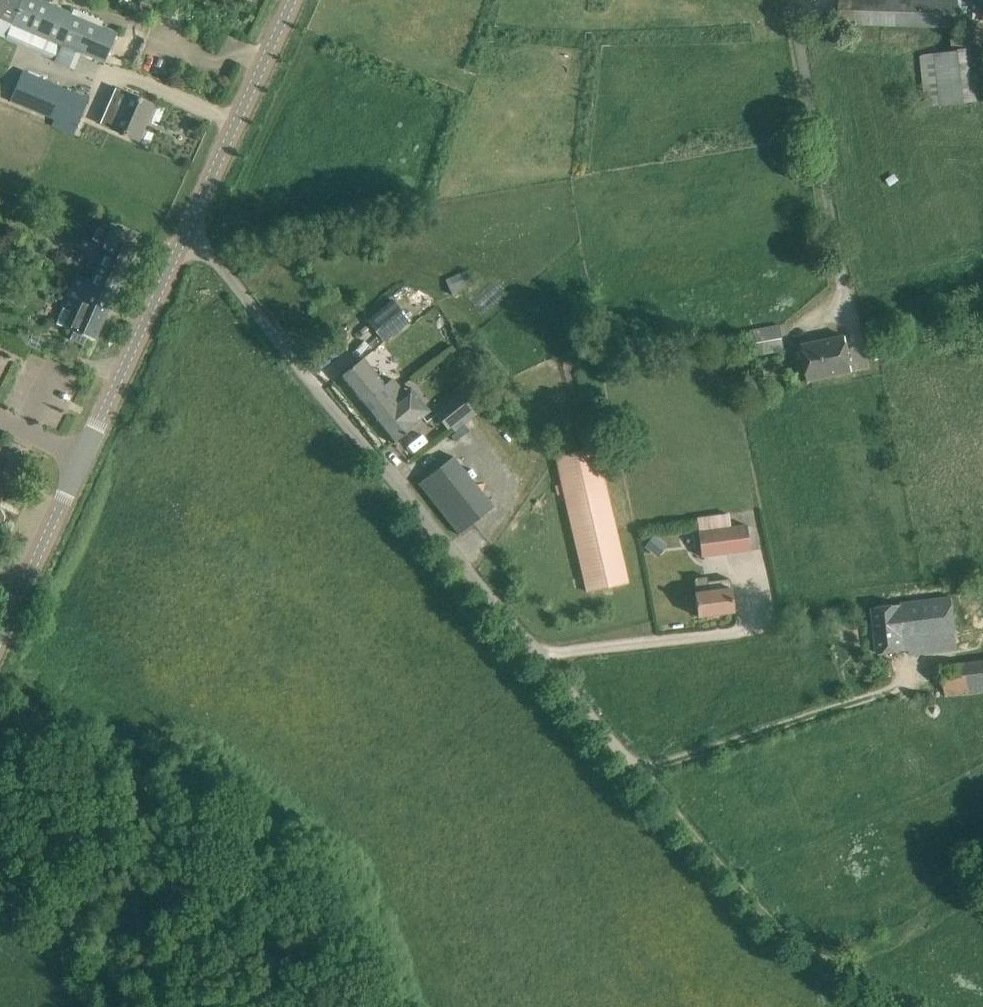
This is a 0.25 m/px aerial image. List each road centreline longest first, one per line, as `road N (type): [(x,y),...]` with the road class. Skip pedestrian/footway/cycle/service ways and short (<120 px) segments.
road 1 (unclassified): [(193,235),(630,760)]
road 2 (unclassified): [(0,641),(193,235)]
road 3 (track): [(630,760),(800,937),(930,1006)]
road 4 (unclassified): [(844,277),(795,0)]
road 5 (unclassified): [(193,235),(298,0)]
road 6 (track): [(849,965),(967,896)]

